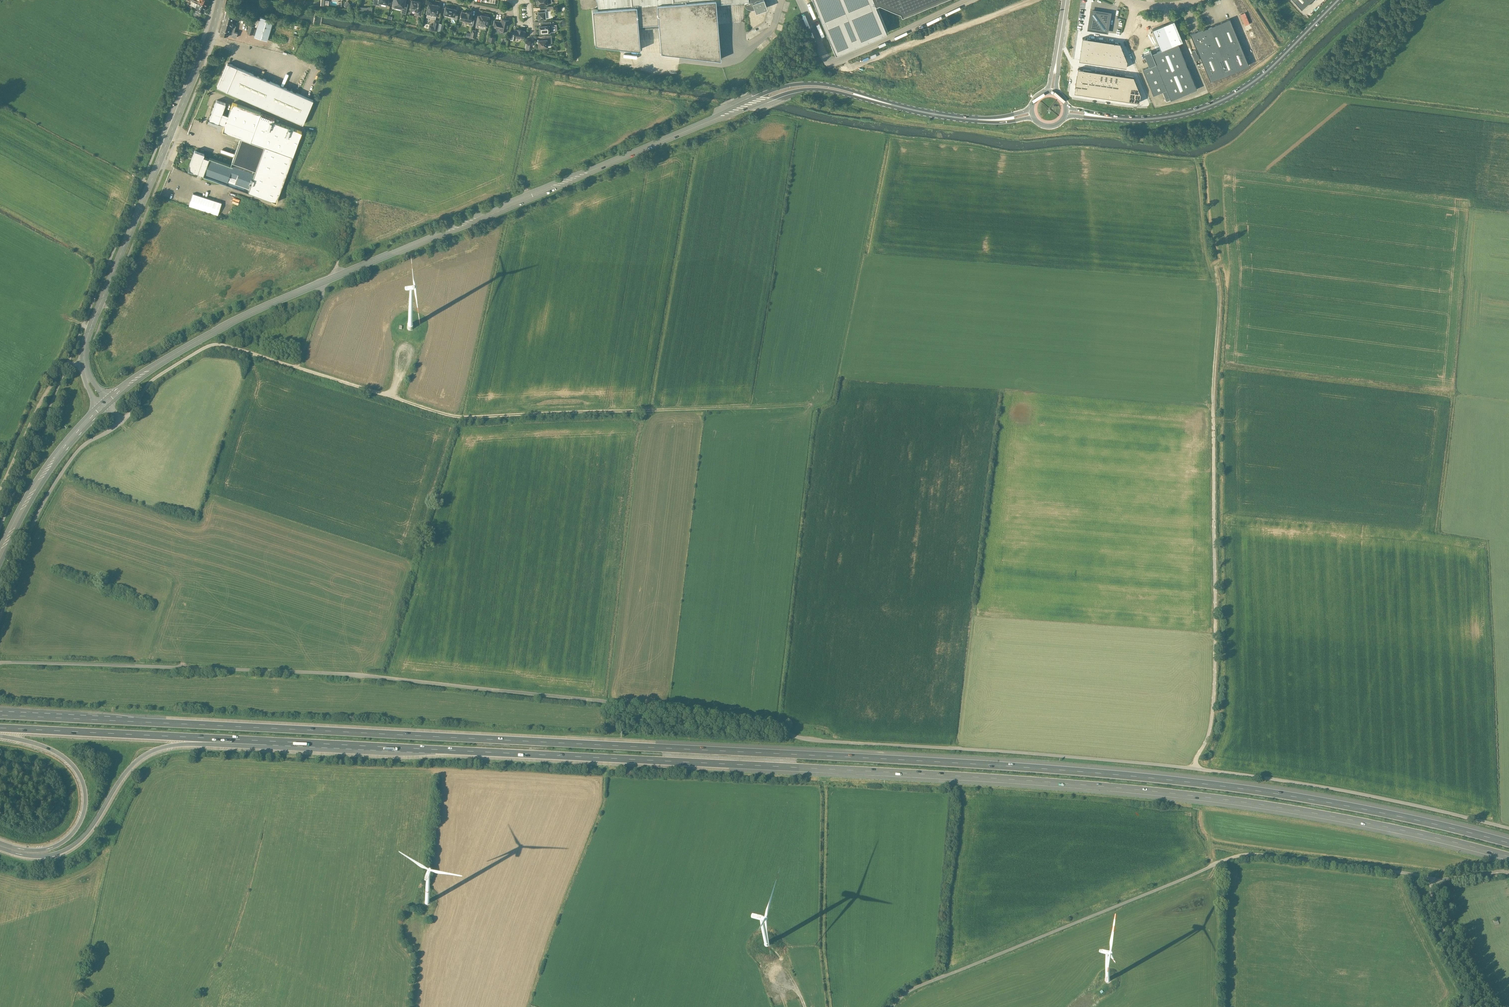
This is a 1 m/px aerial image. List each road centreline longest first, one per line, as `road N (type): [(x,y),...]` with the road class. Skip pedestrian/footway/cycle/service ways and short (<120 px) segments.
road 1 (unclassified): [(1508,829),(1256,776),(820,741),(668,712),(364,676),(0,663)]
road 2 (motorway): [(1508,839),(1270,788),(993,761),(0,715)]
road 3 (motorway): [(210,738),(1073,784),(1250,801),(1508,857)]
road 4 (unclassified): [(892,1006),(921,986),(1258,855),(1432,882),(1435,913),(1488,1006)]
road 5 (track): [(1194,768),(1215,698),(1216,260)]
road 6 (tertiary): [(105,405),(86,374),(85,350),(220,0)]
road 7 (primary): [(105,405),(235,321),(435,236)]
road 8 (track): [(668,712),(704,412)]
road 9 (primary): [(1339,0),(1271,69),(1222,101),(1174,116),(1104,117)]
road 10 (motorway): [(0,849),(41,858),(70,849),(138,760),(210,738)]
road 11 (unclassified): [(0,614),(61,474),(87,442),(121,421)]
road 12 (motorway): [(0,736),(65,758),(81,779),(85,804),(78,827),(57,847),(35,851),(0,843)]
road 13 (unclassified): [(971,0),(832,62),(800,0)]
road 14 (motorway): [(0,728),(210,738)]
road 15 (primary): [(892,105),(841,87),(798,84),(698,125)]
road 16 (primary): [(698,125),(803,90),(892,105)]
road 17 (primary): [(435,236),(609,163)]
road 18 (primary): [(609,163),(435,236)]
road 19 (primary): [(0,557),(42,476),(105,405)]
road 20 (track): [(68,365),(40,406),(0,494)]
road 21 (unclassified): [(121,421),(149,382),(221,344)]

